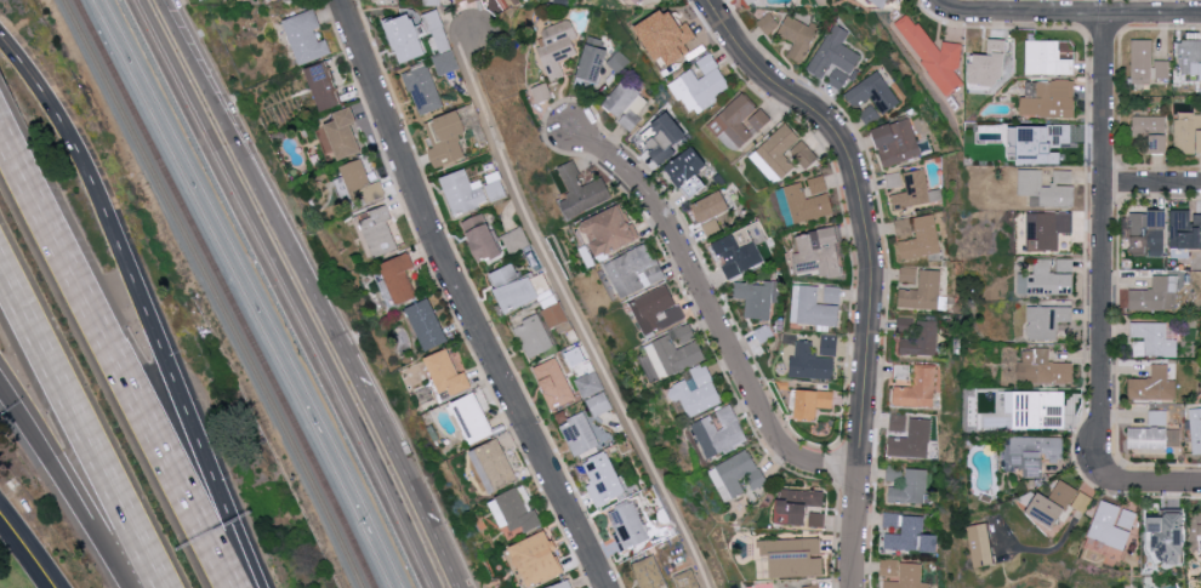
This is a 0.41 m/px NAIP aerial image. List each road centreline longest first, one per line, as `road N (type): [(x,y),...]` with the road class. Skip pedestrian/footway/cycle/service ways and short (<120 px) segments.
road 1 (secondary): [(131,0),(426,587)]
road 2 (residential): [(850,587),(869,289),(852,170),(820,116),(759,74),(705,0)]
road 3 (residential): [(605,587),(449,259),(345,0)]
road 4 (motorway): [(255,587),(97,184),(61,114),(0,31)]
road 5 (motorway): [(238,587),(8,145)]
road 6 (residential): [(571,130),(624,169),(659,211),(781,449),(812,466),(855,470)]
road 7 (residential): [(1102,463),(1104,12)]
road 8 (secondary): [(357,373),(170,22)]
road 9 (motorway): [(0,261),(162,587)]
road 10 (residential): [(947,13),(1200,14)]
road 11 (motorway): [(0,381),(95,516)]
road 12 (secondary): [(416,495),(357,373)]

